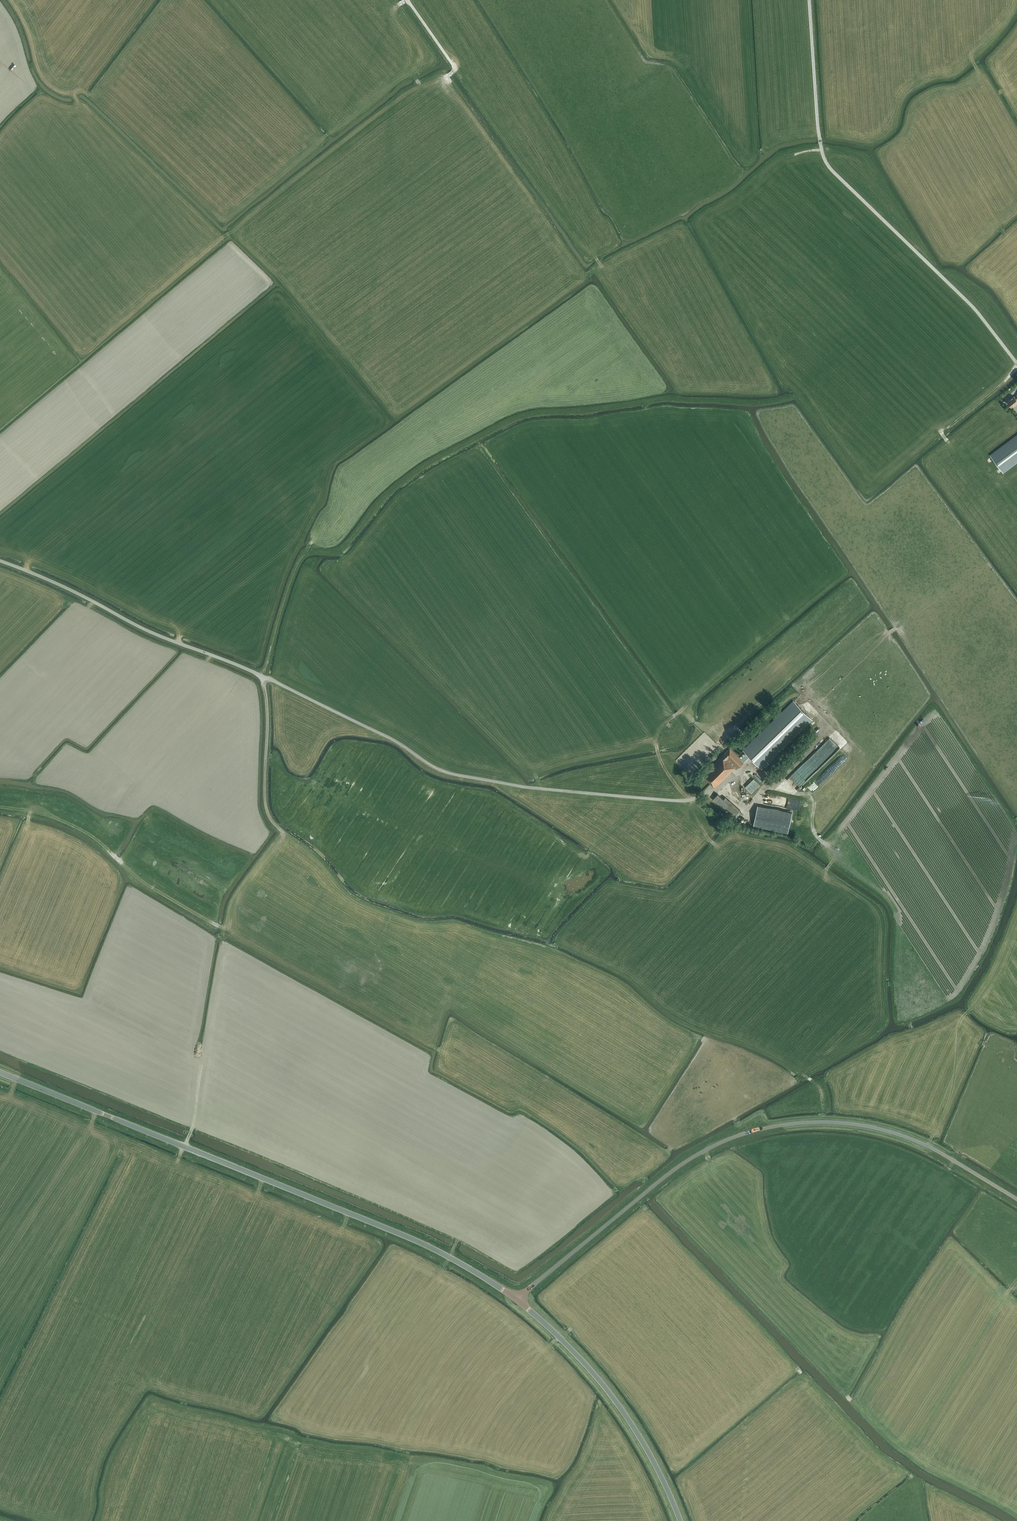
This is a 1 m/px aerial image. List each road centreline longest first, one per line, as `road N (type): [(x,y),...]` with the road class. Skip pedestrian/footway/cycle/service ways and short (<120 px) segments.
road 1 (tertiary): [(680,1520),(614,1399),(565,1343),(499,1287),(414,1240),(0,1072)]
road 2 (unclassified): [(697,798),(523,787),(450,773),(263,676),(0,561)]
road 3 (track): [(286,837),(266,801),(263,674),(293,572),(314,538)]
road 4 (track): [(10,0),(45,80),(77,101)]

